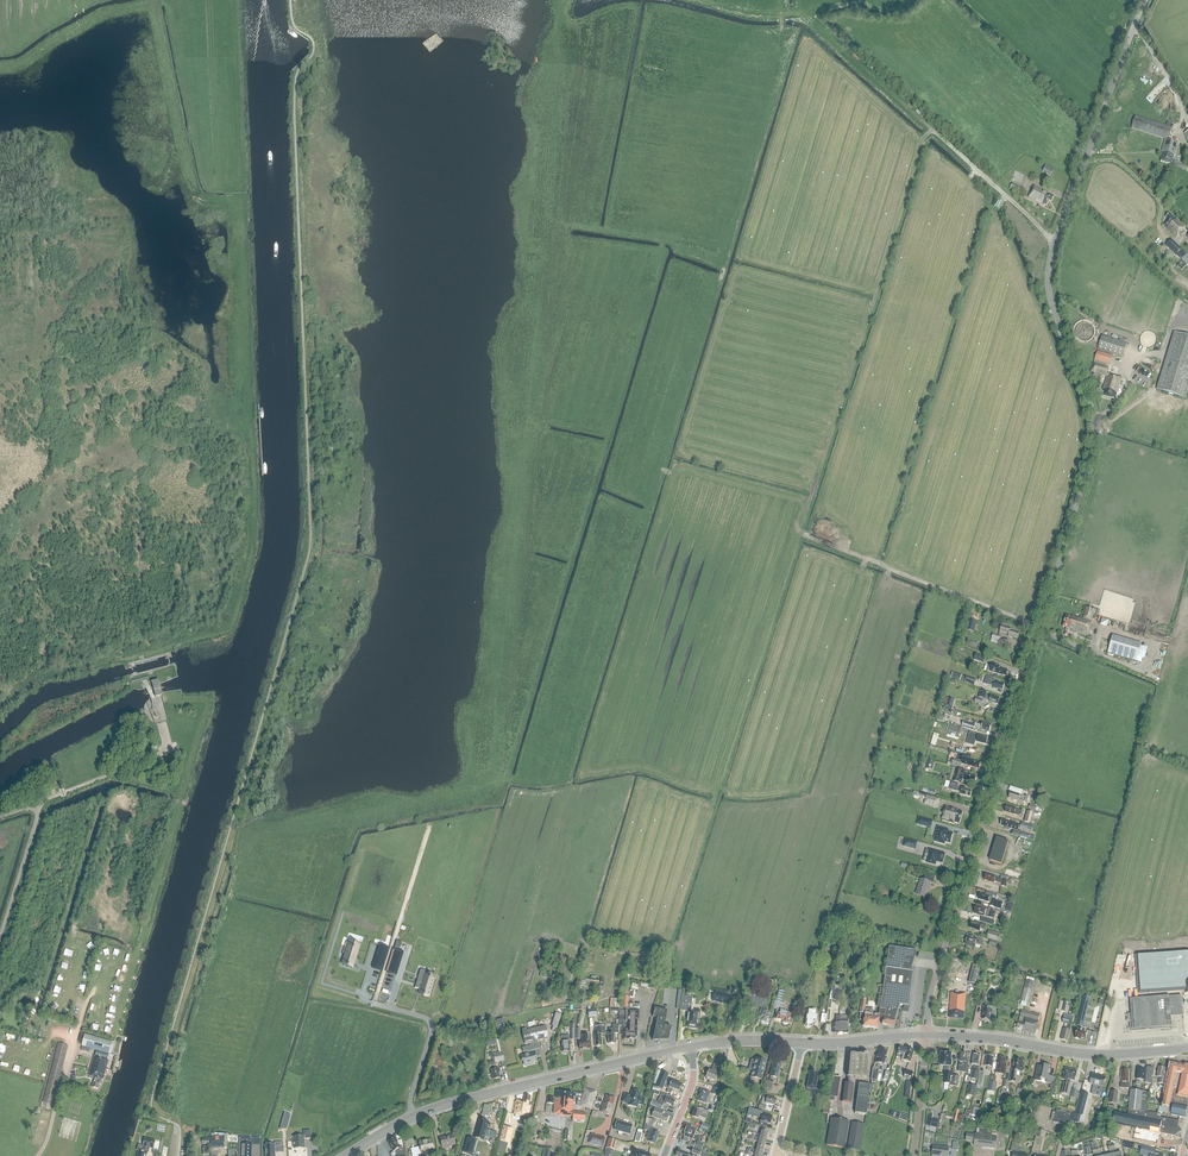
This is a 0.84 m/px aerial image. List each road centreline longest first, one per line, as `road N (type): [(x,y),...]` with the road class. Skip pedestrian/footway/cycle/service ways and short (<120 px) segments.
road 1 (tertiary): [(927,1035),(953,911),(1094,442),(1048,271),(1145,0)]
road 2 (tertiary): [(691,1046),(439,1106),(341,1155)]
road 3 (tertiary): [(1187,1049),(1088,1054),(927,1035)]
road 4 (track): [(374,1004),(429,829)]
road 5 (tertiary): [(927,1035),(802,1043)]
road 6 (residential): [(913,1155),(927,1035)]

